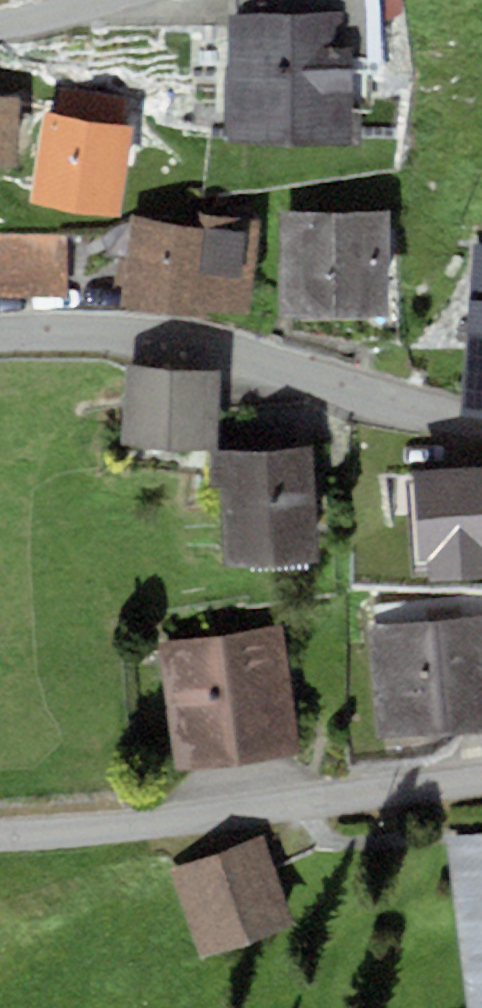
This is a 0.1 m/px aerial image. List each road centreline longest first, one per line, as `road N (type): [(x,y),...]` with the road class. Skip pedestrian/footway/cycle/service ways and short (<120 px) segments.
road 1 (residential): [(481,425),(199,344),(131,335),(0,338)]
road 2 (residential): [(0,834),(481,776)]

